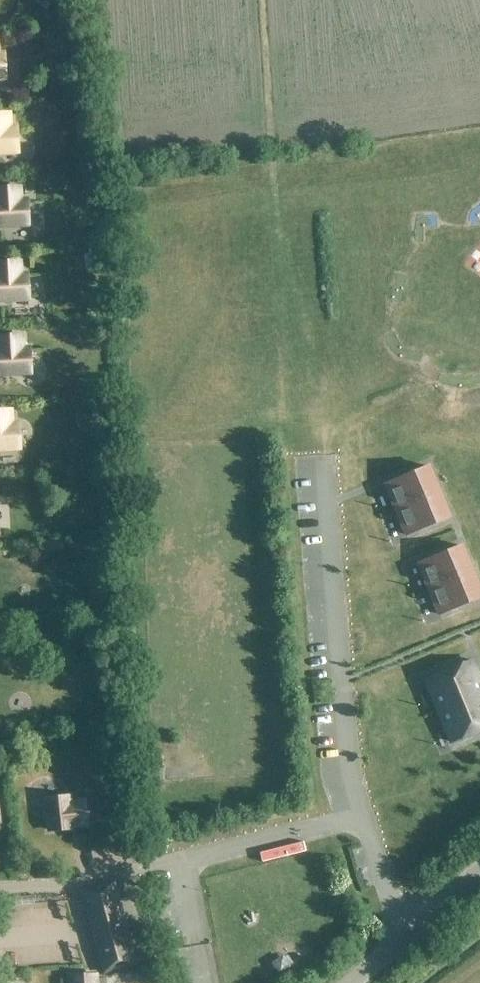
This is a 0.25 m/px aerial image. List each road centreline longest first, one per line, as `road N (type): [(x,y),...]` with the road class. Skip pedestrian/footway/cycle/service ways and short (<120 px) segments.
road 1 (tertiary): [(350,982),(479,868)]

